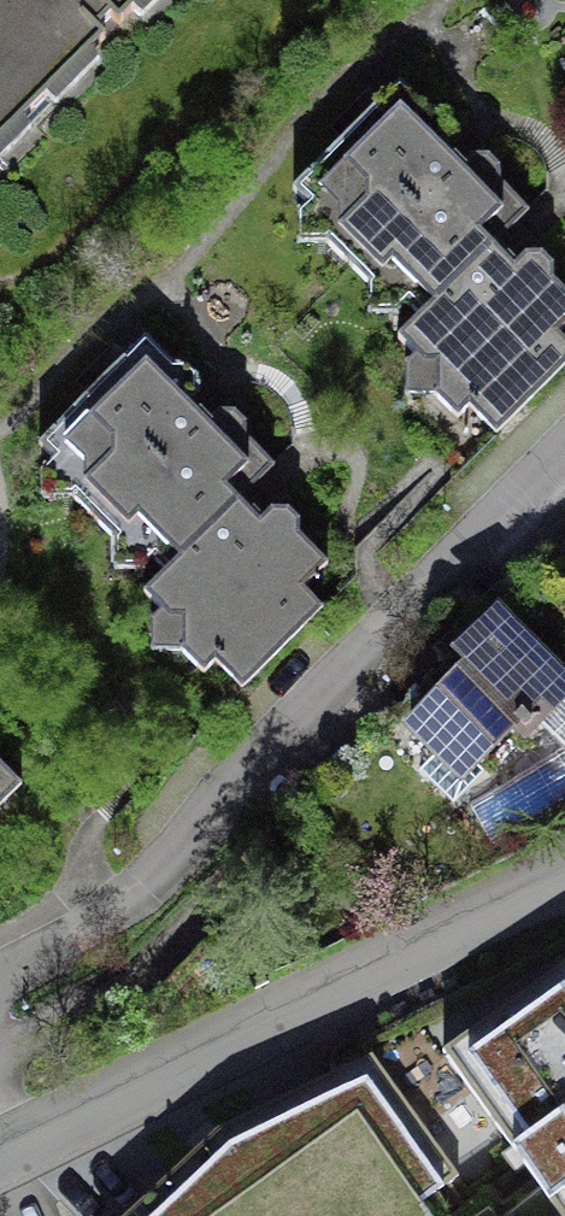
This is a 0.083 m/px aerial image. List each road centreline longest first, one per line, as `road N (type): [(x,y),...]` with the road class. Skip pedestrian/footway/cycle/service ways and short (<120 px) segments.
road 1 (residential): [(0,977),(162,848),(564,447)]
road 2 (residential): [(0,1147),(564,877)]

